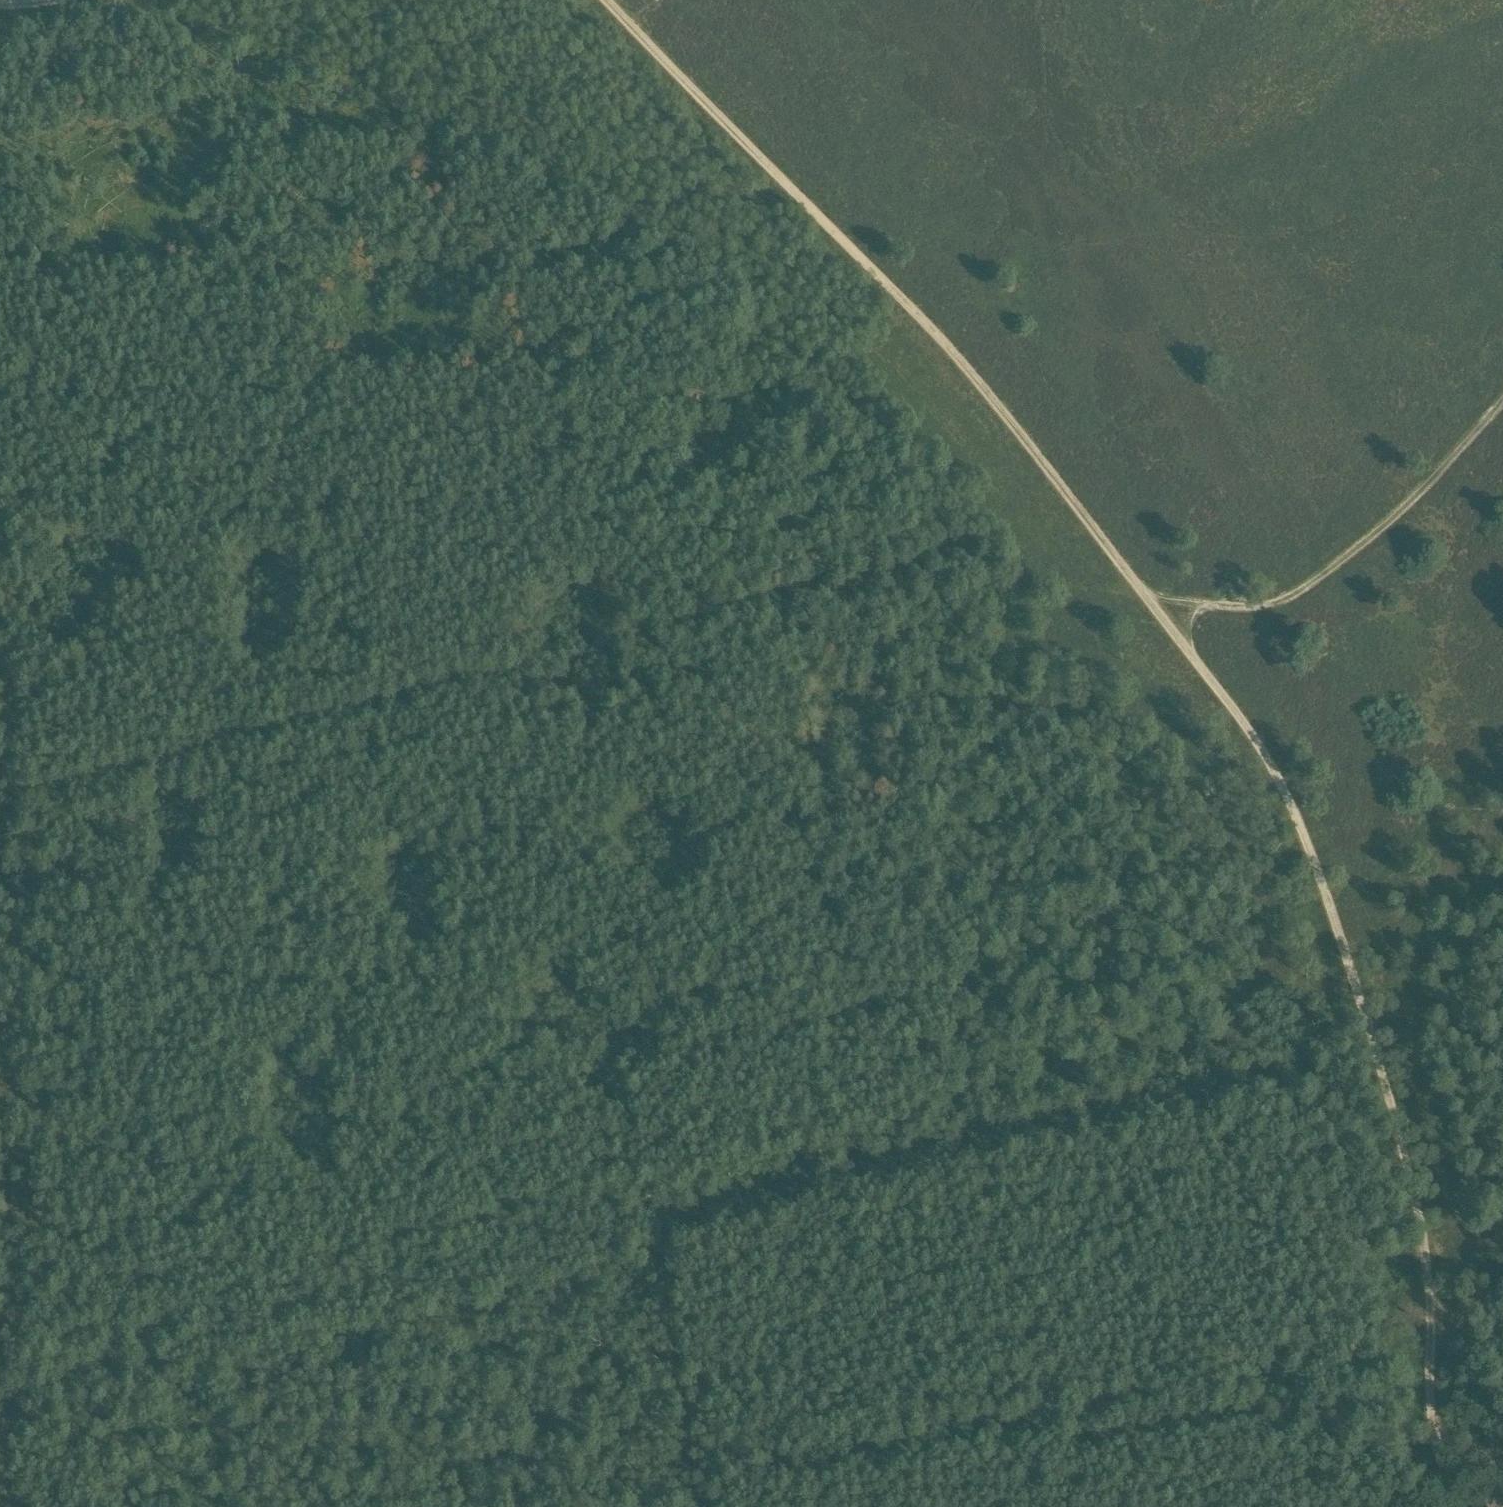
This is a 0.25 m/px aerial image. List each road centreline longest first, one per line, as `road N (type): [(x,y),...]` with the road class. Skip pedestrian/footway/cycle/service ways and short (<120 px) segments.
road 1 (track): [(692,1506),(657,1278),(663,1238),(691,1219),(1287,1068),(1400,1154)]
road 2 (track): [(604,0),(951,348),(1143,595)]
road 3 (track): [(1456,1506),(1442,1445),(1426,1265),(1354,976)]
road 4 (track): [(1354,976),(1266,755),(1143,595)]

